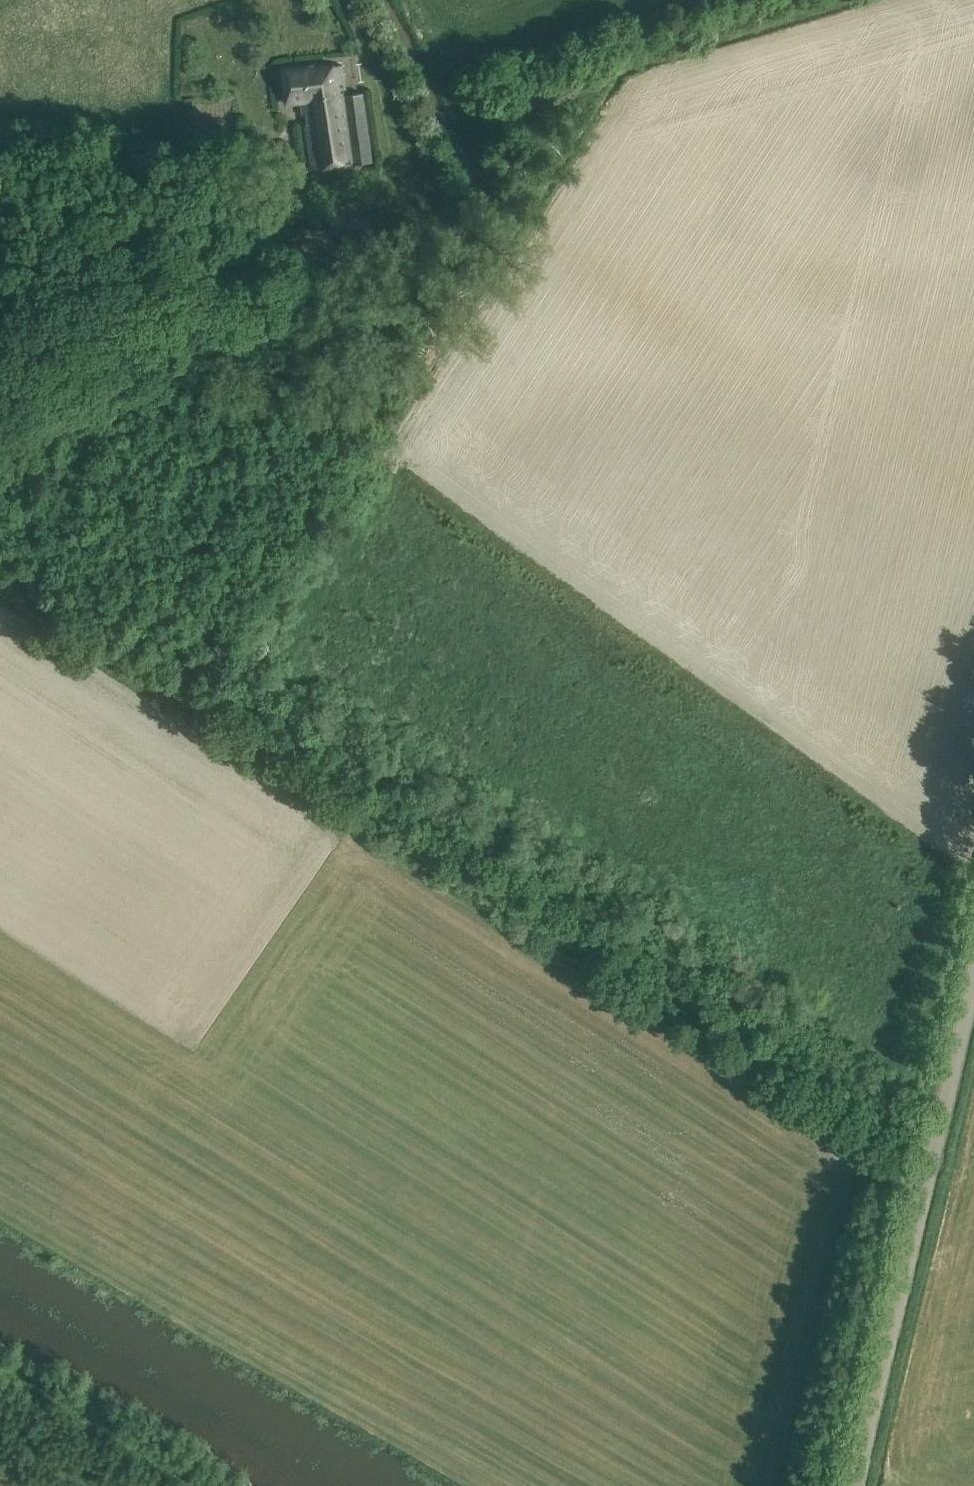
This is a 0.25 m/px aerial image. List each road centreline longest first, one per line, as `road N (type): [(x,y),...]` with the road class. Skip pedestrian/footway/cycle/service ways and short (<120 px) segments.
road 1 (unclassified): [(865,1485),(973,1005)]
road 2 (track): [(369,198),(355,213),(0,397)]

